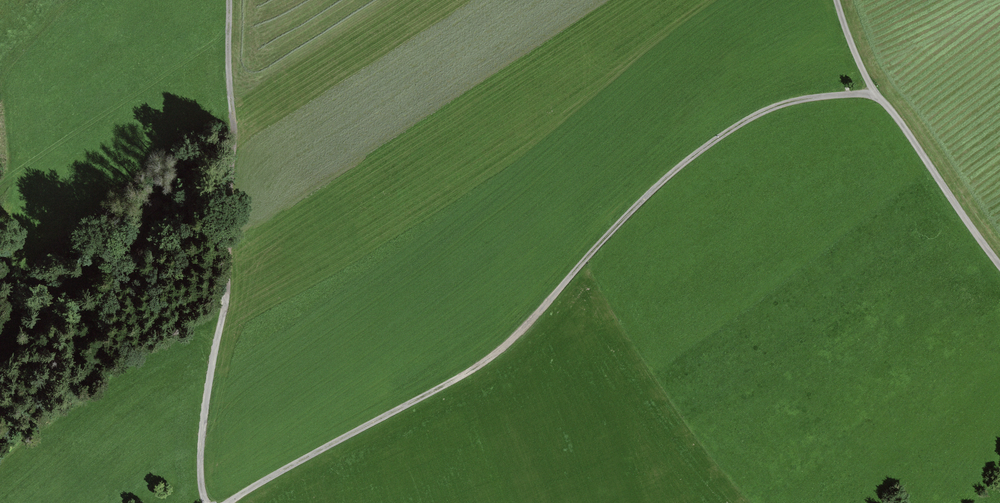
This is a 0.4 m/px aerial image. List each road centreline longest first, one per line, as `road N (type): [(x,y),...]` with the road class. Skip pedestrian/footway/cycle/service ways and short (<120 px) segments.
road 1 (track): [(874,93),(788,100),(711,141),(653,190),(499,354),(230,502)]
road 2 (track): [(208,502),(201,447),(231,213),(229,0)]
road 3 (track): [(874,93),(999,267)]

